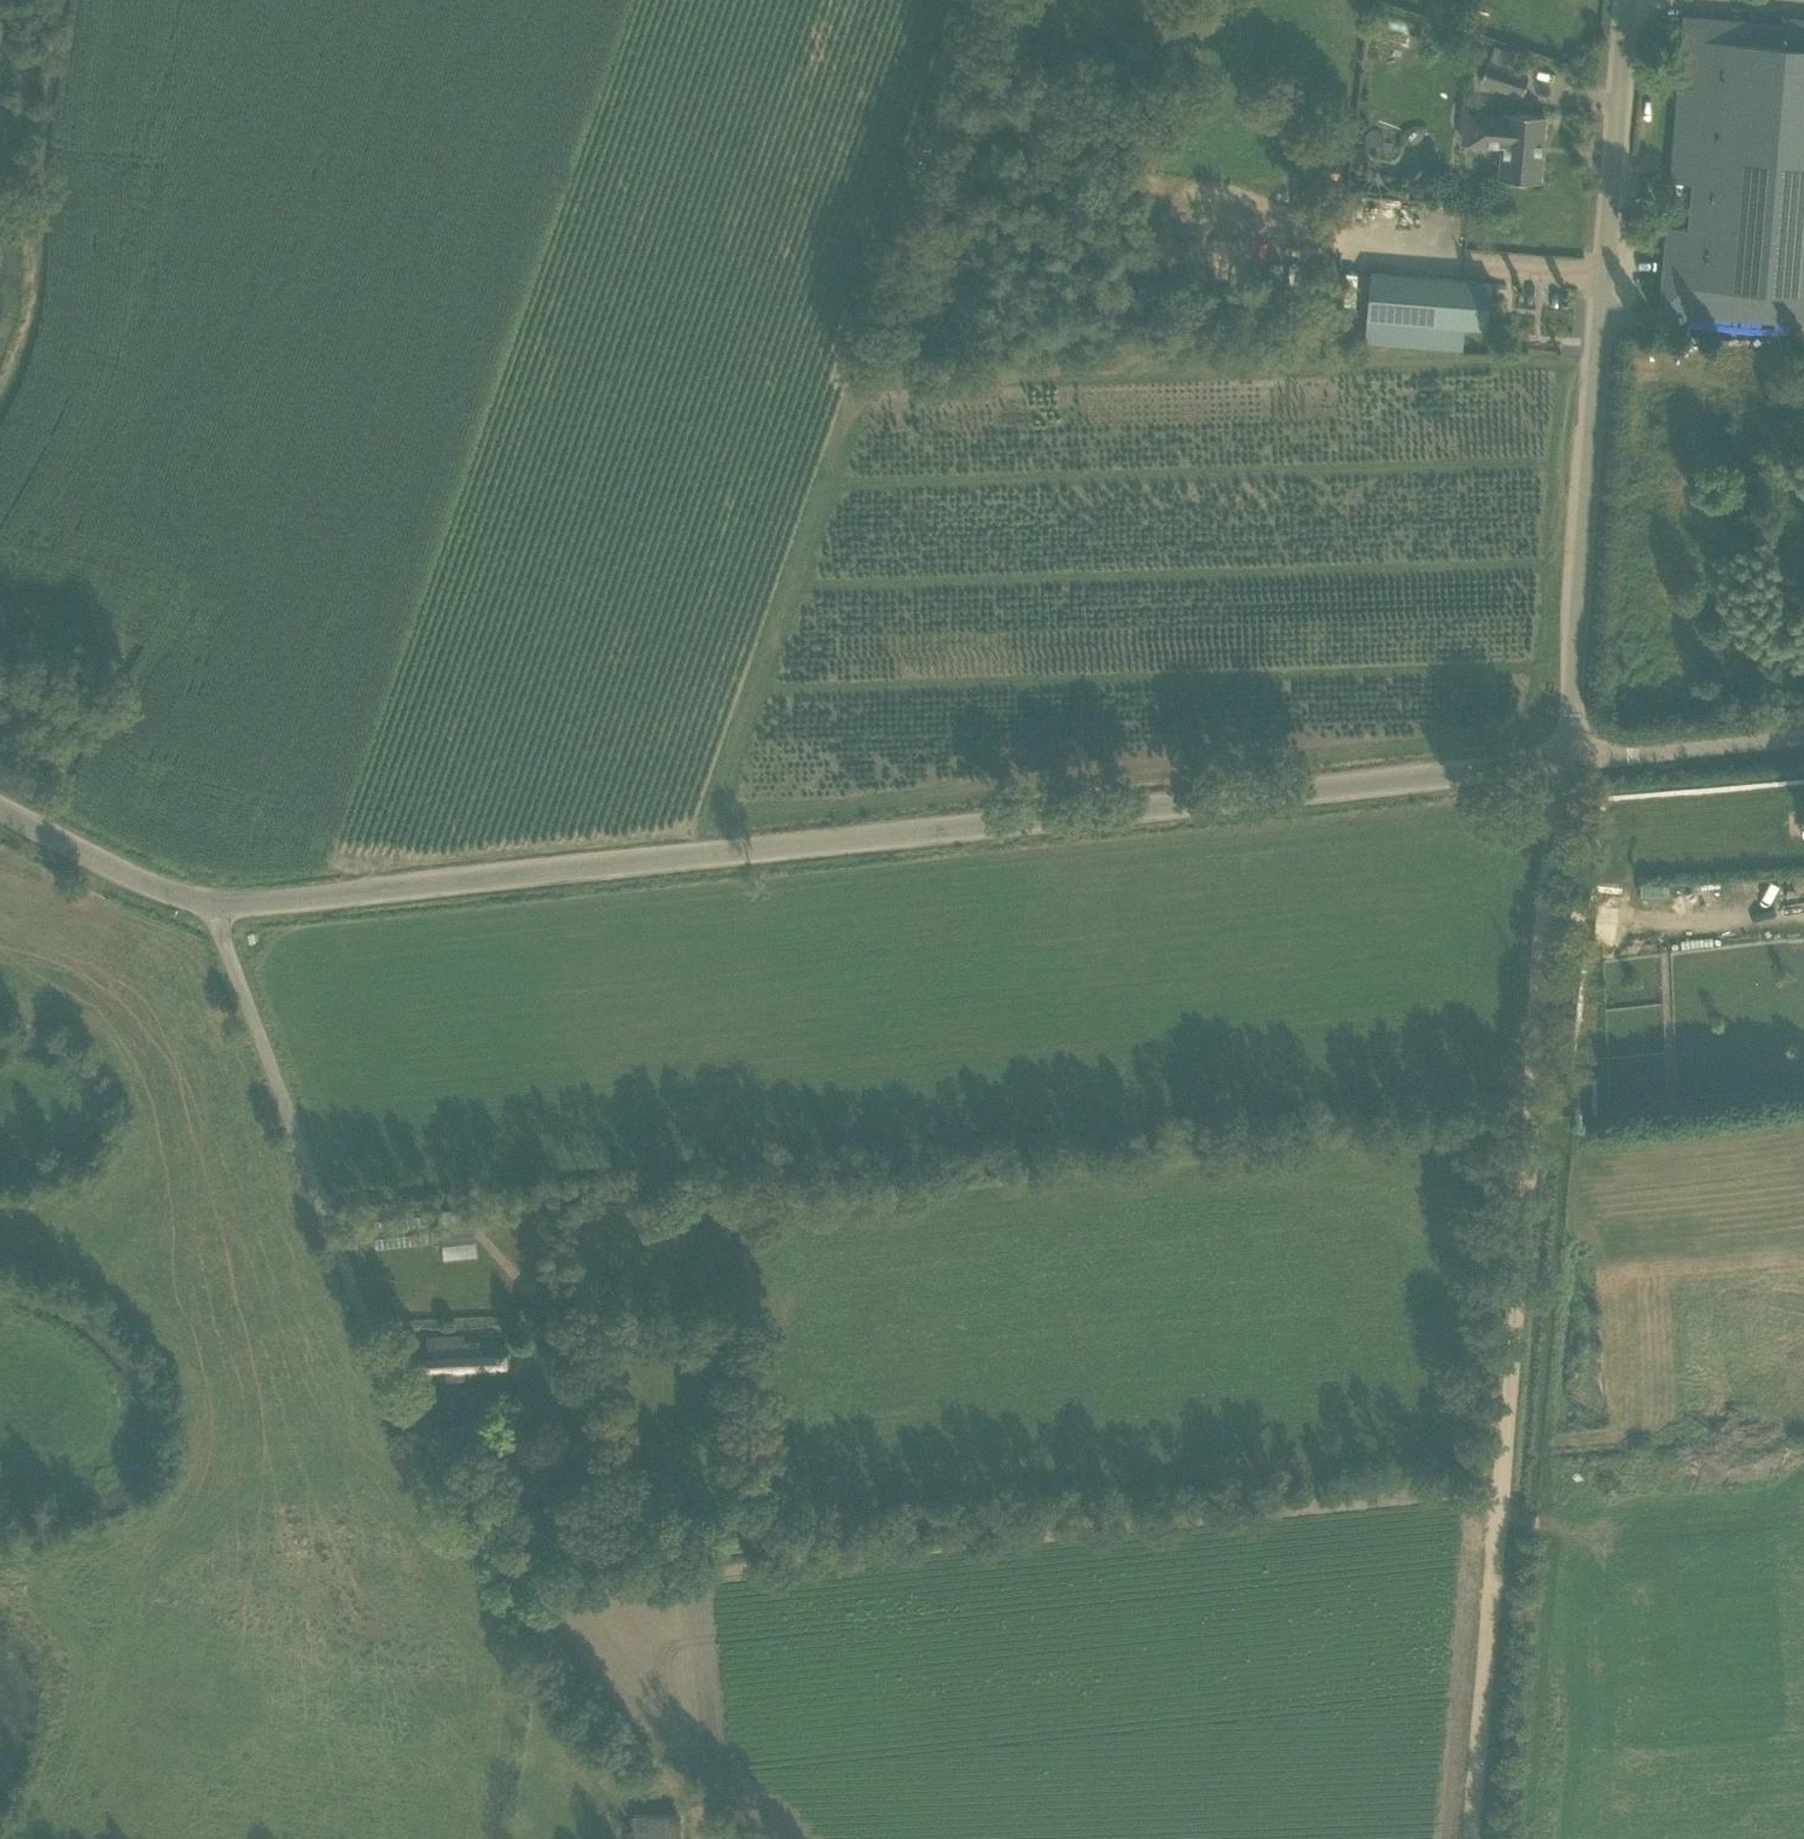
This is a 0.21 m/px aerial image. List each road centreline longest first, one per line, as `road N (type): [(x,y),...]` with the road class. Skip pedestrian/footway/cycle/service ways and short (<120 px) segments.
road 1 (unclassified): [(1565,762),(249,904),(169,893),(0,810)]
road 2 (track): [(1565,762),(1475,1838)]
road 3 (unclassified): [(1565,762),(1630,0)]
road 4 (unclassified): [(1565,762),(1803,736)]

